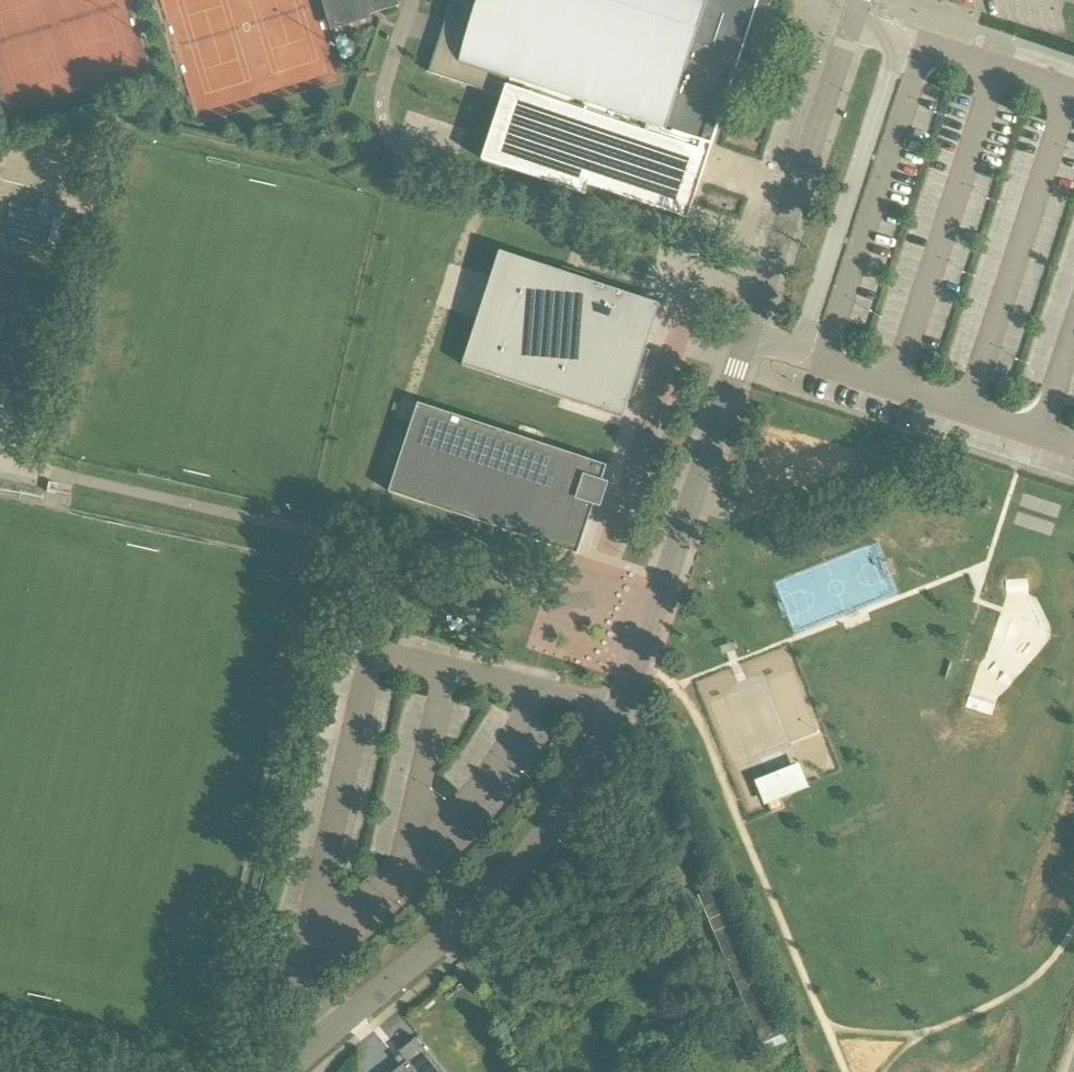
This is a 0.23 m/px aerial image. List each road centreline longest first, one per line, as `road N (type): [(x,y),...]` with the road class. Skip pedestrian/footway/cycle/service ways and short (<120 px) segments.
road 1 (unclassified): [(282,1071),(497,881),(594,748),(657,600),(746,336)]
road 2 (unclassified): [(746,336),(799,354),(903,36),(852,19)]
road 3 (unclassified): [(746,336),(852,19)]

